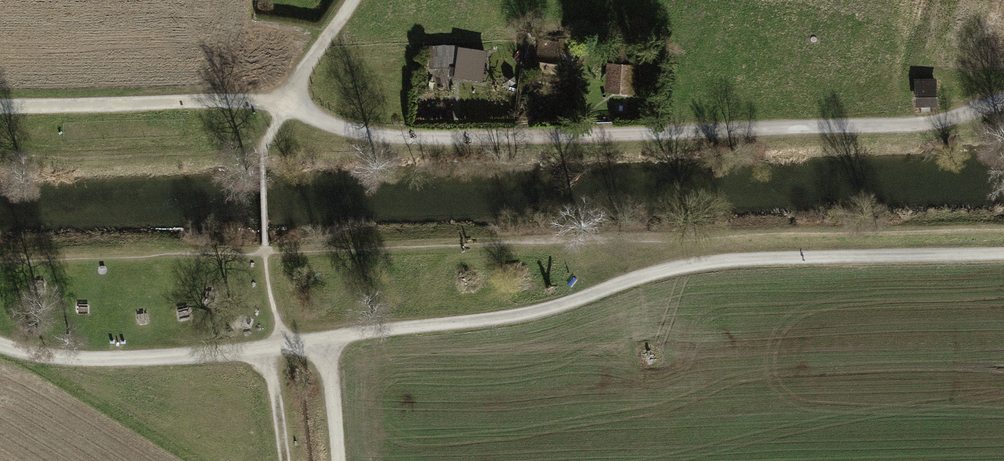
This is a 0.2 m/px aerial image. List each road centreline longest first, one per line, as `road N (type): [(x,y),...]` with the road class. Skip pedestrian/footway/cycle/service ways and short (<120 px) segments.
road 1 (track): [(1003,254),(696,263),(529,314),(236,355),(78,360),(0,344)]
road 2 (track): [(0,107),(237,100),(284,106),(376,136),(443,138),(924,125),(1003,102)]
road 3 (track): [(284,106),(353,0)]
road 4 (track): [(324,340),(339,460)]

